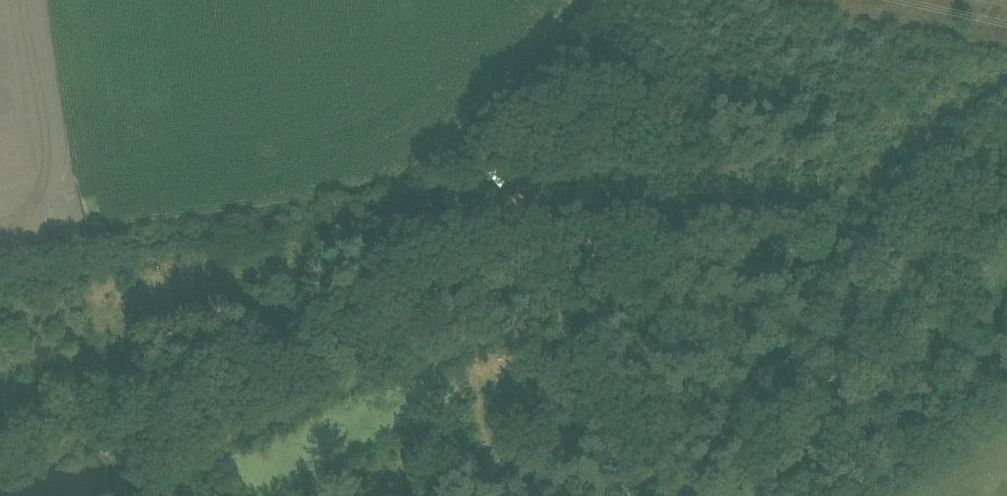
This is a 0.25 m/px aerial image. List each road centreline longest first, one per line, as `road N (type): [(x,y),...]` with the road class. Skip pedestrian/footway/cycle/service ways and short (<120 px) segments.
road 1 (unclassified): [(725,495),(1006,230)]

